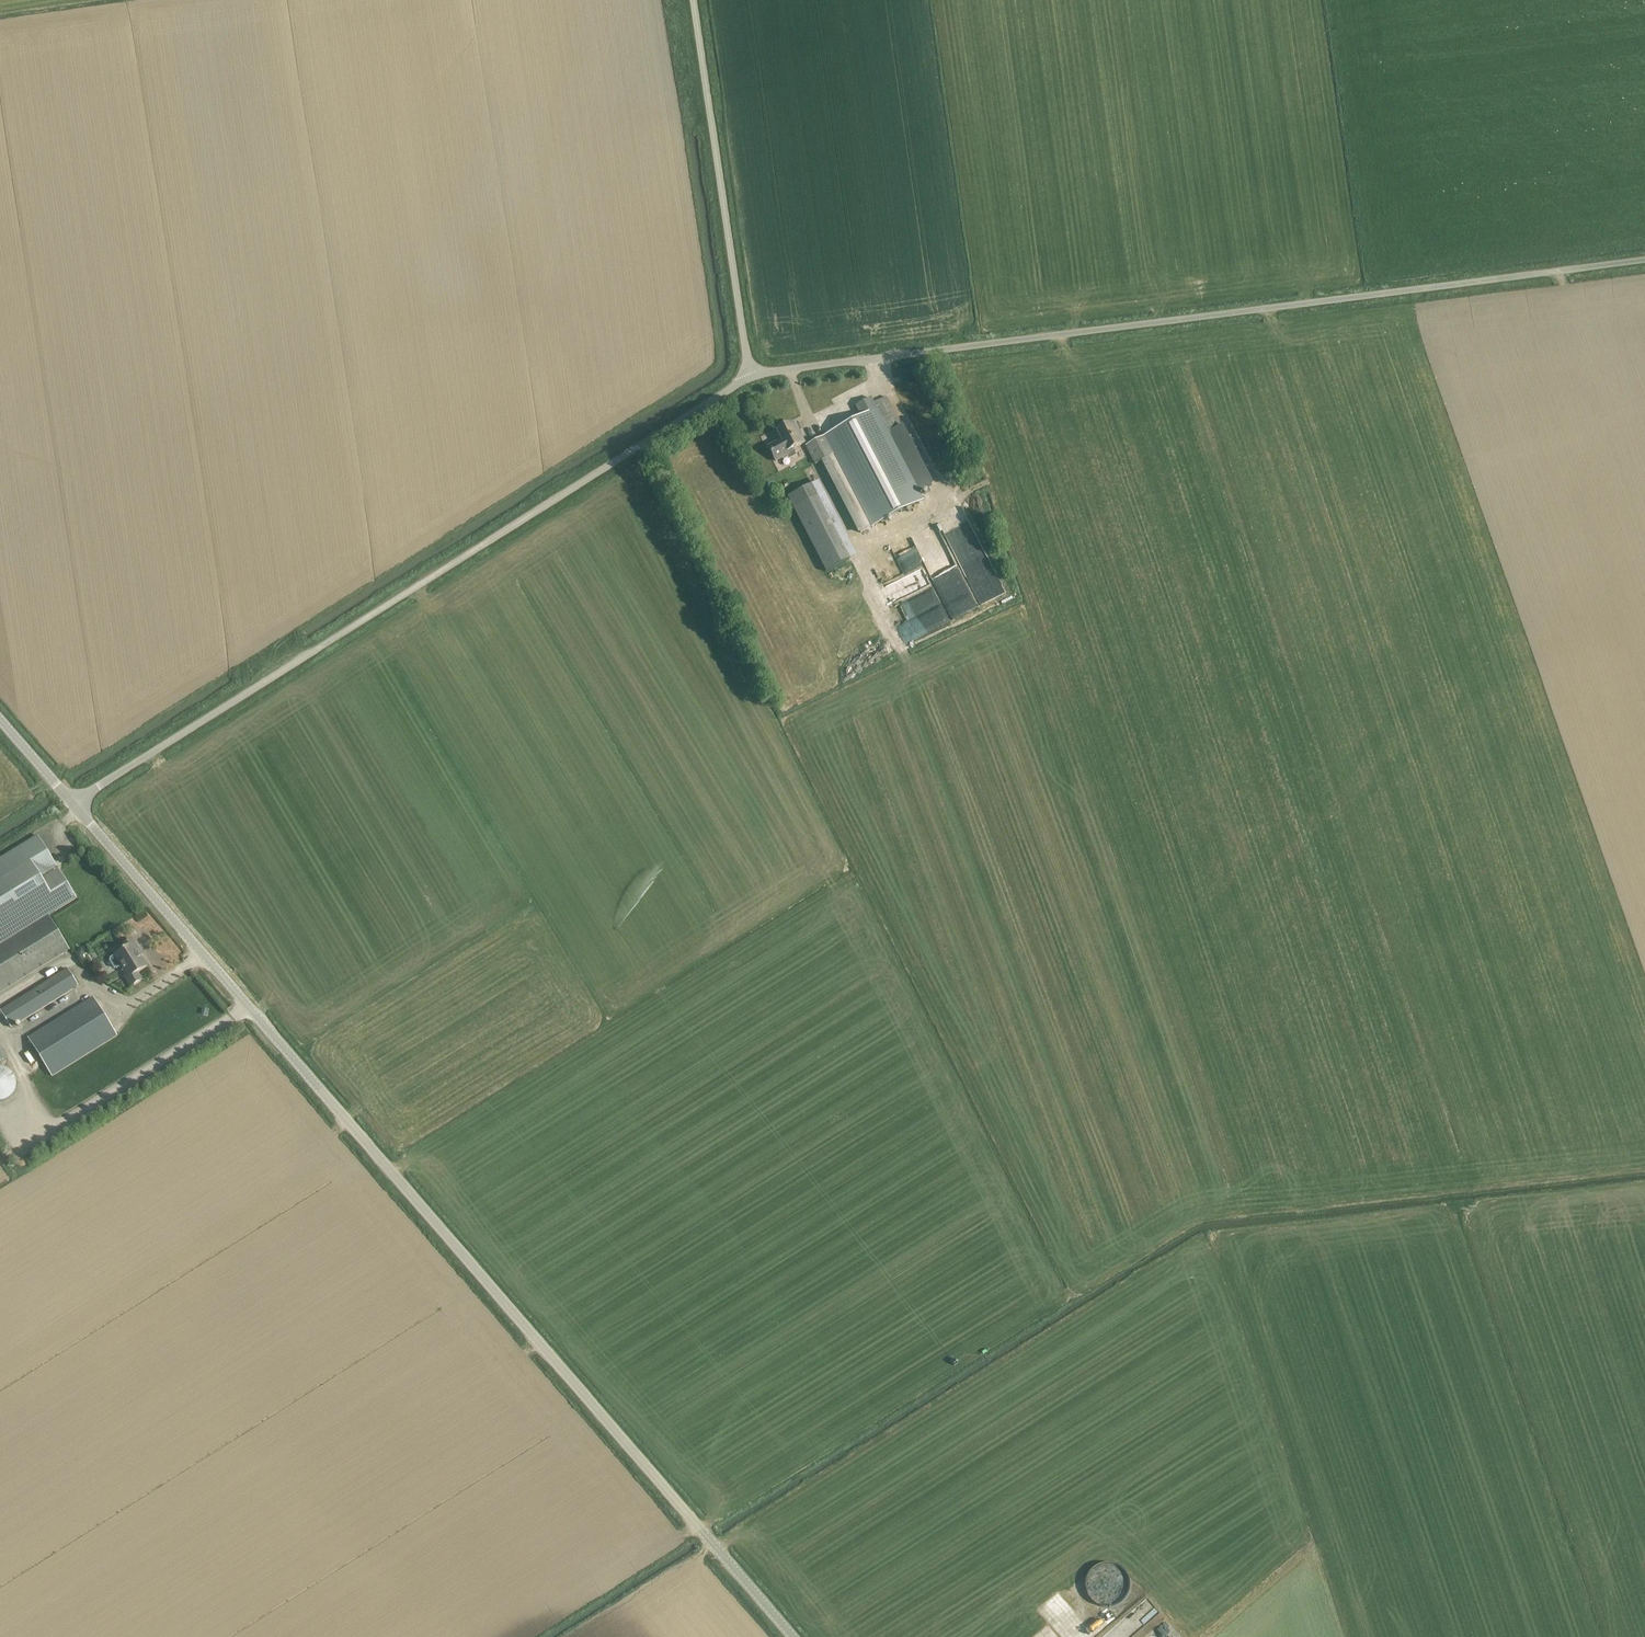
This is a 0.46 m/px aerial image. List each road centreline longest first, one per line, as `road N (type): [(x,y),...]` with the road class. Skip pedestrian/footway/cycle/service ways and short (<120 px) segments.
road 1 (unclassified): [(794,1636),(75,804)]
road 2 (unclassified): [(747,377),(1644,257)]
road 3 (unclassified): [(75,804),(747,377)]
road 4 (unclassified): [(747,377),(691,0)]

